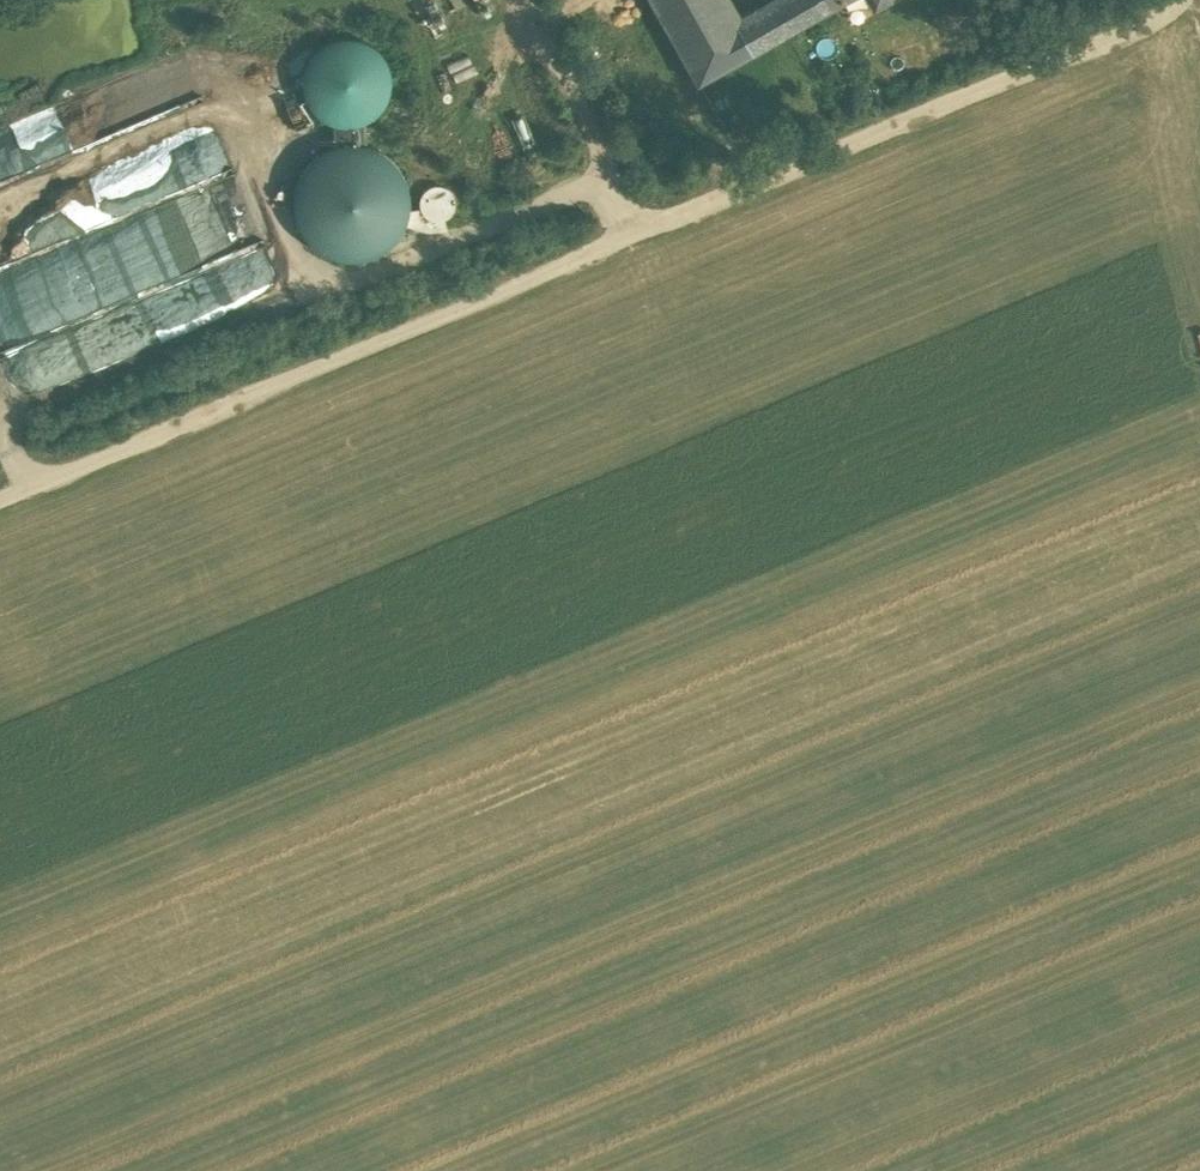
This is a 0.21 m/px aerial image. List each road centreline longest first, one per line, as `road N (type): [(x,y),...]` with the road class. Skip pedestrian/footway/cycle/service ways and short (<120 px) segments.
road 1 (track): [(0,521),(644,253),(1193,4)]

